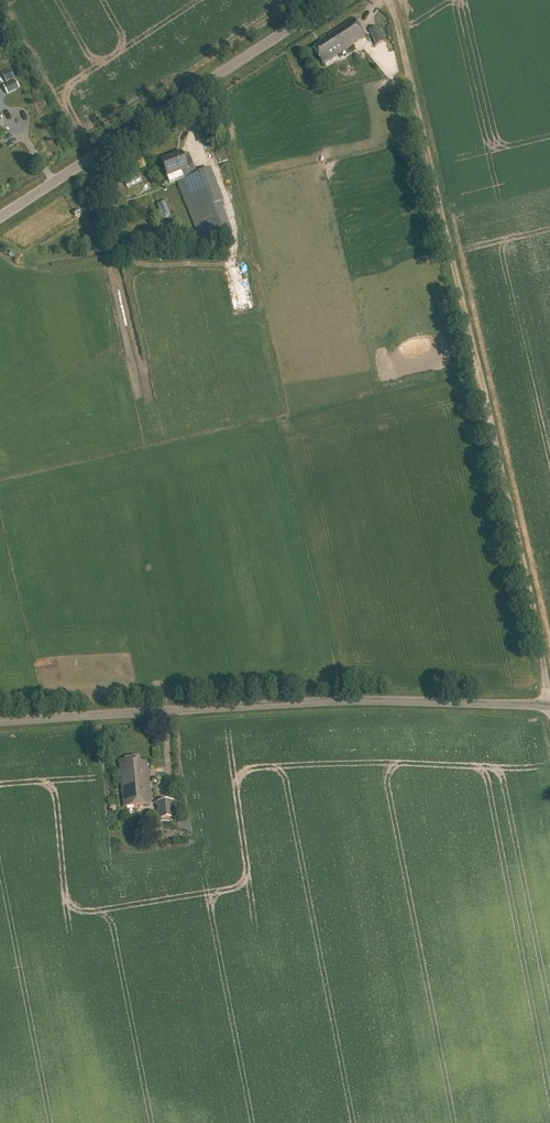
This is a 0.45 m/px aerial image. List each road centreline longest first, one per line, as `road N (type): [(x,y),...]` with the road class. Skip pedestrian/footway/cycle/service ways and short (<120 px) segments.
road 1 (track): [(549,706),(389,0)]
road 2 (tertiary): [(0,721),(333,700),(549,706)]
road 3 (tertiary): [(0,217),(331,0)]
road 4 (track): [(0,245),(38,267),(185,254),(236,240)]

